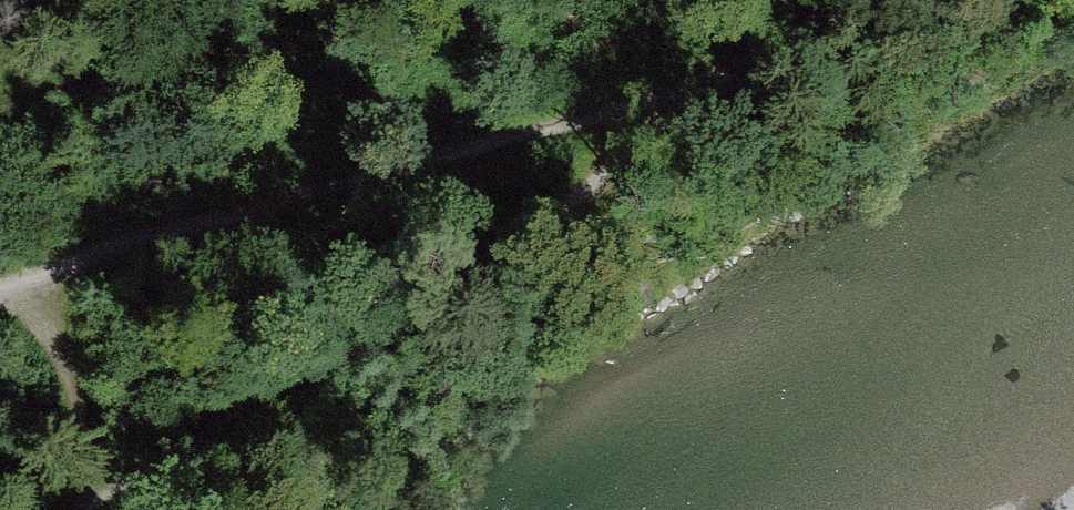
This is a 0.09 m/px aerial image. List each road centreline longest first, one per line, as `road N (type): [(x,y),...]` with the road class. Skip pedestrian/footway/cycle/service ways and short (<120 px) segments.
road 1 (track): [(719,86),(103,509)]
road 2 (track): [(0,284),(719,86)]
road 3 (track): [(873,0),(719,86)]

